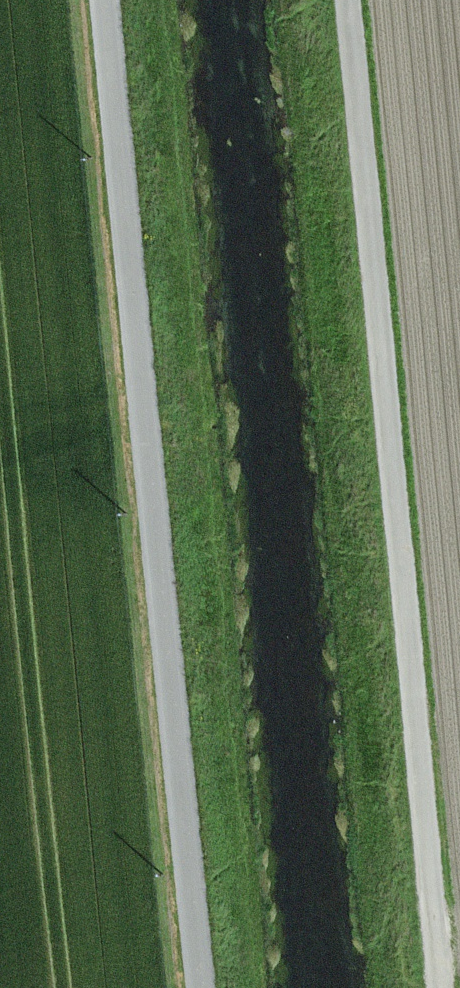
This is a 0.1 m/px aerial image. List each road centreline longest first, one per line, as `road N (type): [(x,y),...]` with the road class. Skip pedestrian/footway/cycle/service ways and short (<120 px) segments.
road 1 (unclassified): [(109,0),(203,987)]
road 2 (unclassified): [(439,987),(350,0)]

